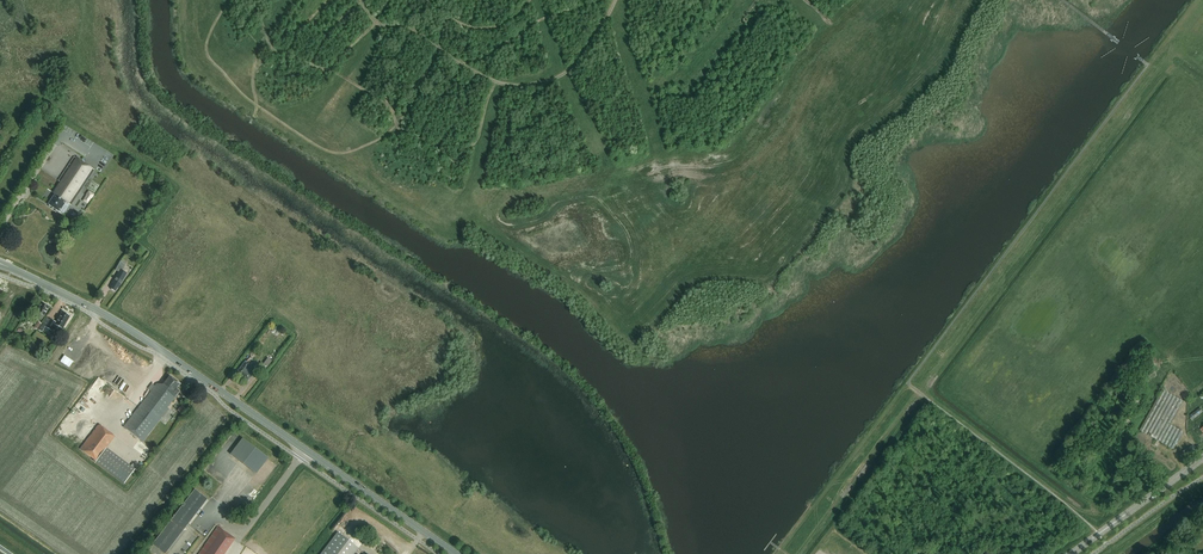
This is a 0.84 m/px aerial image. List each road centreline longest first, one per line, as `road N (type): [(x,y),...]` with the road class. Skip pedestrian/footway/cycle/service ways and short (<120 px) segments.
road 1 (secondary): [(455,553),(135,333),(2,264)]
road 2 (secondary): [(1202,458),(1072,553)]

